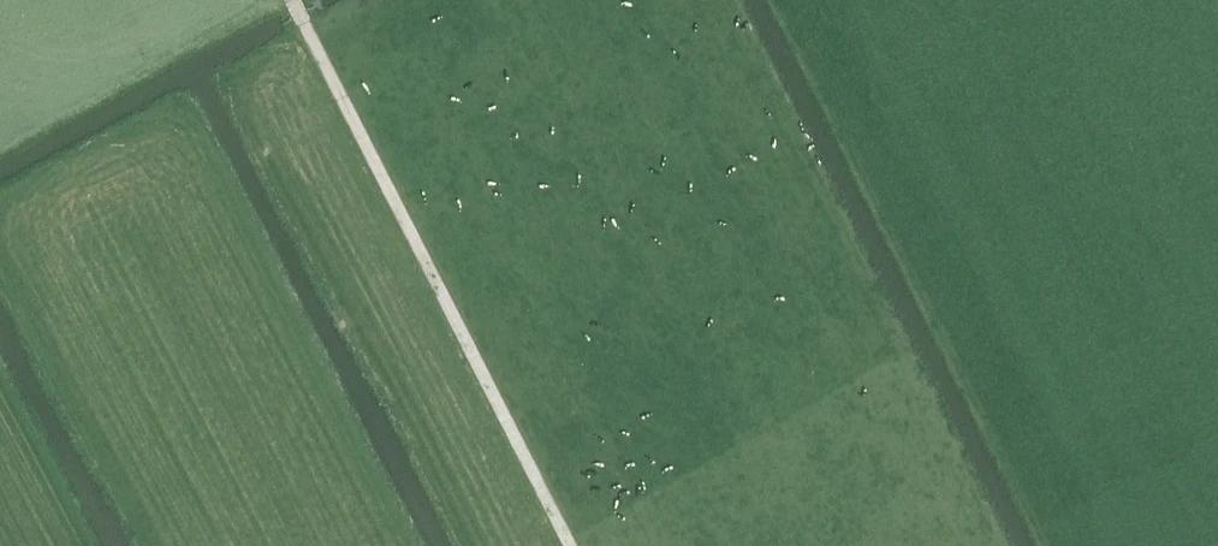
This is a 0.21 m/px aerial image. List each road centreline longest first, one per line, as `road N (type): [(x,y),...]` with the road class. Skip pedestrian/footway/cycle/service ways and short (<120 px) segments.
road 1 (track): [(573,545),(293,0)]

